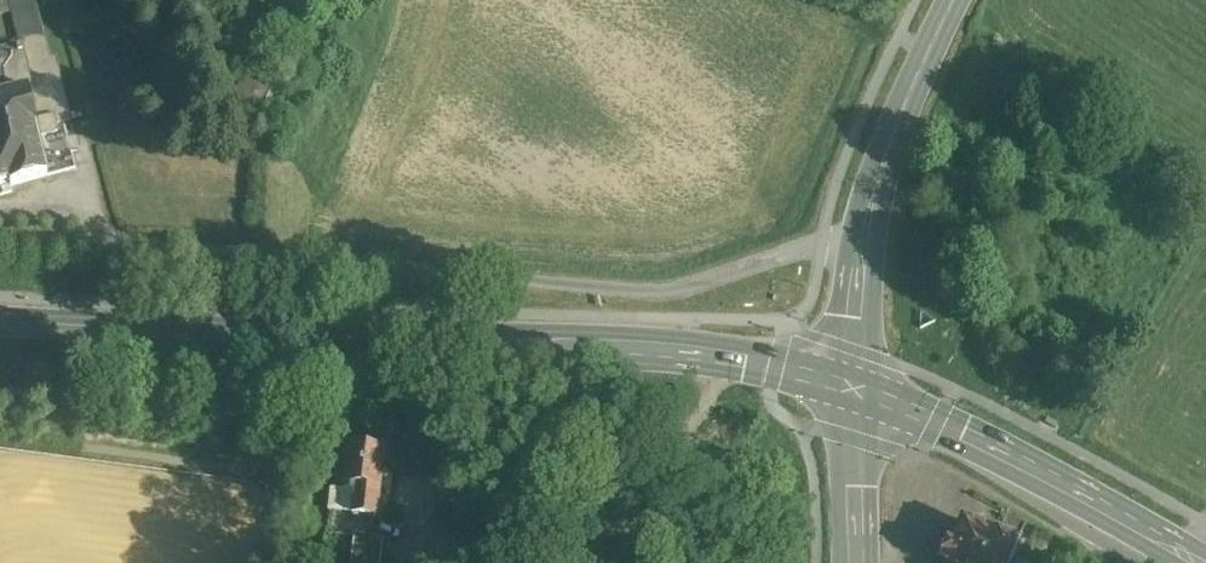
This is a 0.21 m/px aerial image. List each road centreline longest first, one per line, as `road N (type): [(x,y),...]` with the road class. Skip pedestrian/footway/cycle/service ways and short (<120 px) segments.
road 1 (secondary): [(855,390),(776,368),(662,351),(0,315)]
road 2 (tertiary): [(855,390),(875,201),(893,136),(957,0)]
road 3 (secondary): [(1205,562),(941,420),(855,390)]
road 4 (tertiary): [(855,390),(860,562)]

